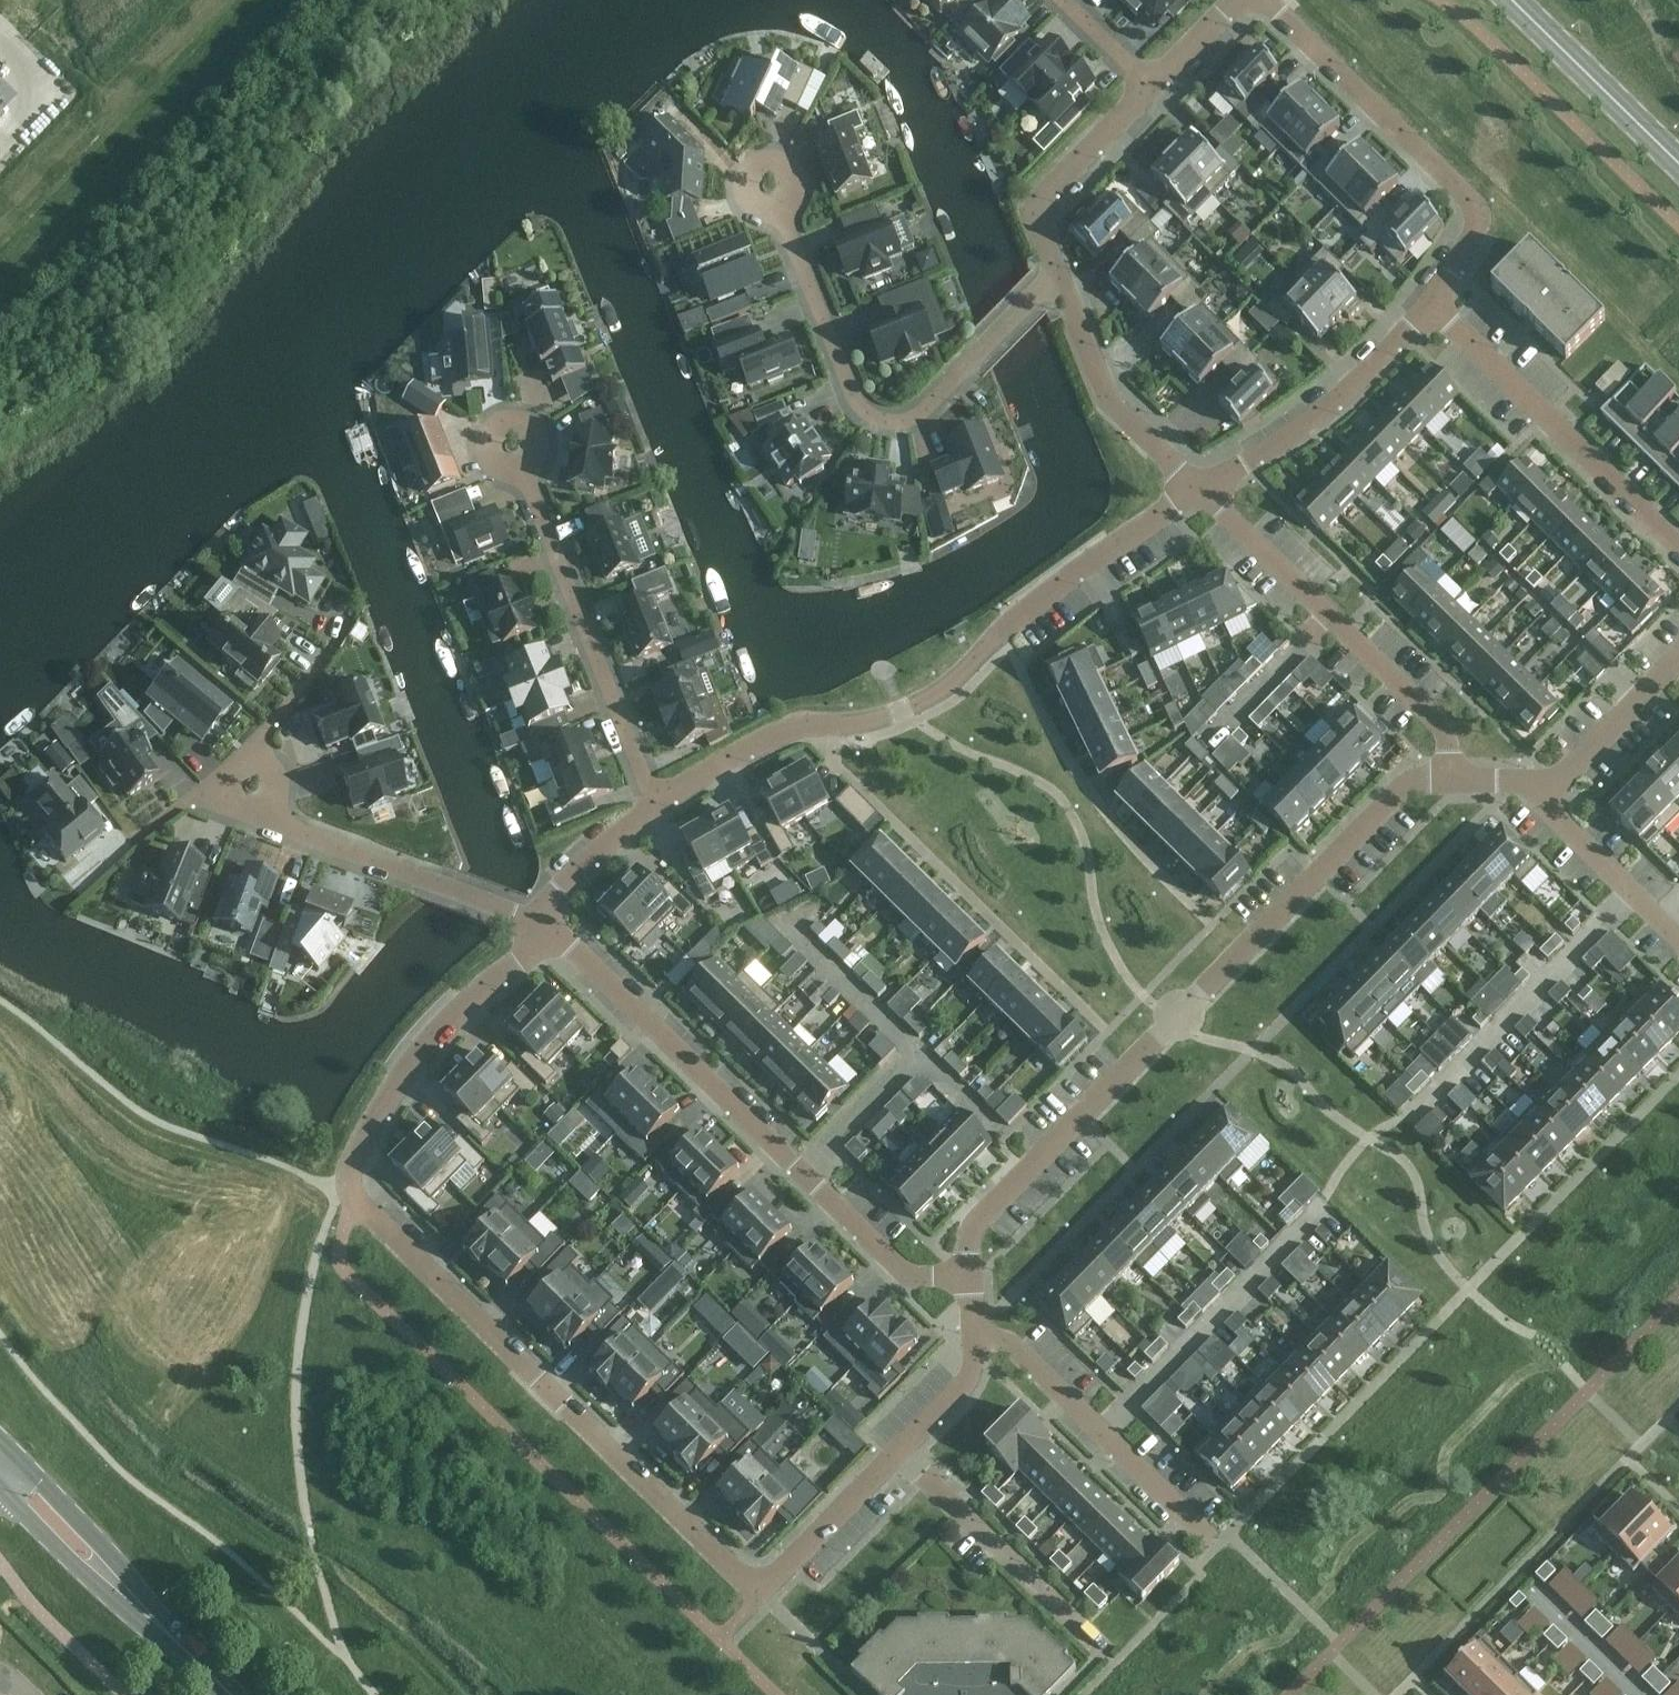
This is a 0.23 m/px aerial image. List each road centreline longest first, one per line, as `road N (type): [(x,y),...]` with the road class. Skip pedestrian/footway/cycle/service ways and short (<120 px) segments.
road 1 (residential): [(973,1338),(973,1364),(961,1388),(761,1594),(347,1188),(355,1162),(422,1056),(516,962),(543,923)]
road 2 (residential): [(972,1276),(971,1228),(1396,794),(1416,782),(1449,780)]
road 3 (residential): [(972,1276),(911,1278),(543,923)]
road 4 (residential): [(1056,278),(914,414),(878,418),(848,390),(771,186)]
road 5 (residential): [(823,729),(904,713),(950,687),(1002,631),(1202,485)]
road 6 (residential): [(823,729),(834,767),(1107,1031)]
road 7 (residential): [(1433,303),(1471,236),(1478,215),(1468,195),(1259,0)]
road 8 (residential): [(651,808),(505,442)]
road 9 (residential): [(1449,780),(1438,724),(1202,485)]
road 10 (residential): [(543,923),(209,791)]
road 11 (residential): [(1678,542),(1433,303)]
road 12 (residential): [(973,1338),(1005,1341),(1208,1539)]
road 13 (residential): [(1202,485),(1324,407),(1433,303)]
road 14 (residential): [(1202,485),(1102,393),(1056,278)]
road 15 (residential): [(1056,278),(1033,207),(1154,84)]
road 16 (secondary): [(1678,166),(1510,0)]
road 17 (residential): [(1538,799),(1678,657)]
road 18 (residential): [(1678,938),(1538,799)]
road 19 (residential): [(651,808),(778,732),(804,724),(823,729)]
road 20 (tertiary): [(123,1589),(5,1445)]
road 21 (residential): [(209,791),(319,668)]
road 22 (residential): [(543,923),(564,886),(651,808)]
road 23 (tertiary): [(0,1491),(60,1553),(123,1589)]
road 24 (tertiary): [(230,1694),(123,1589)]
road 25 (residential): [(1154,84),(1244,0)]

